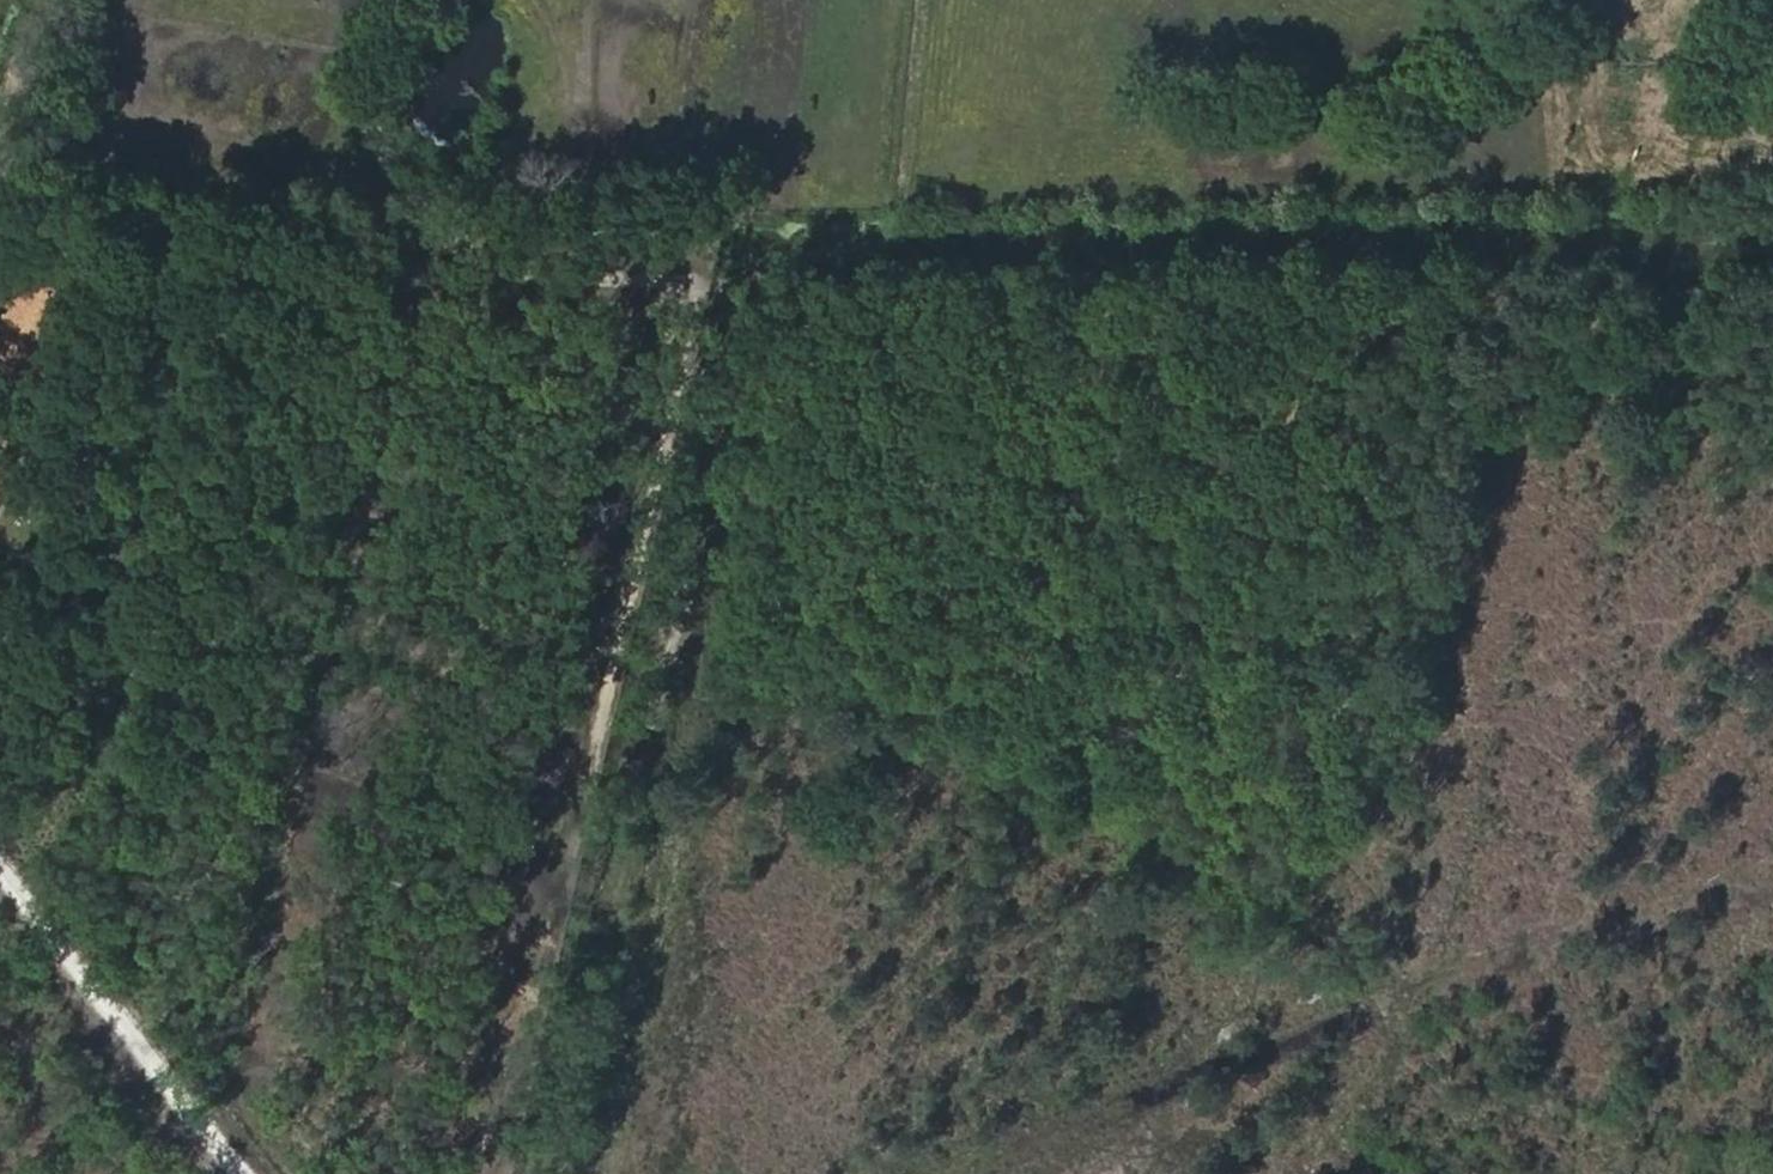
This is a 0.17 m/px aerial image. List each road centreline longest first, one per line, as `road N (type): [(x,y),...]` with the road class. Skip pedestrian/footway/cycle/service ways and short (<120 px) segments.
road 1 (track): [(240,1173),(0,876)]

